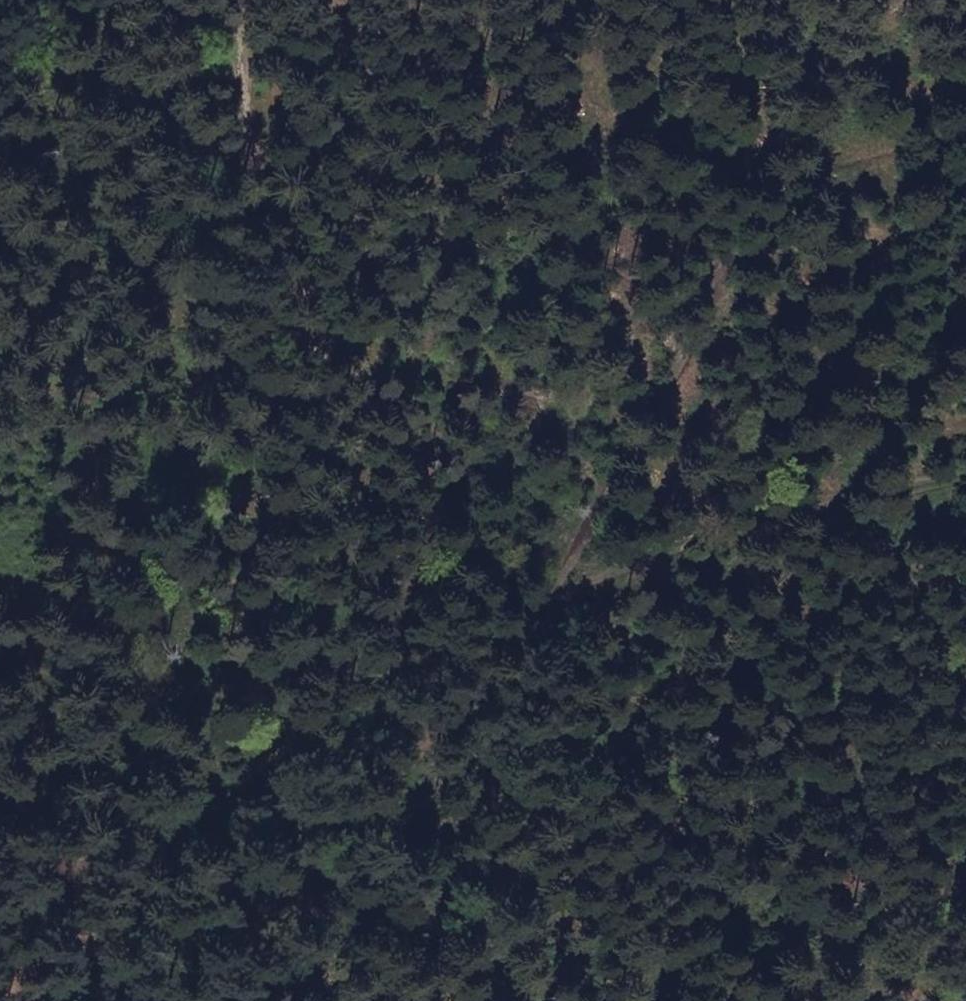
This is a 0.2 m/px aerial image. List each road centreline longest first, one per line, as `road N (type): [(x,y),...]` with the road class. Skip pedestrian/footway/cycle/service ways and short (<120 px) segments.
road 1 (track): [(965,939),(858,882),(688,771),(506,605),(343,361),(238,99)]
road 2 (track): [(315,1000),(275,769),(168,398),(176,276),(238,99)]
road 3 (track): [(506,605),(776,142),(831,0)]

